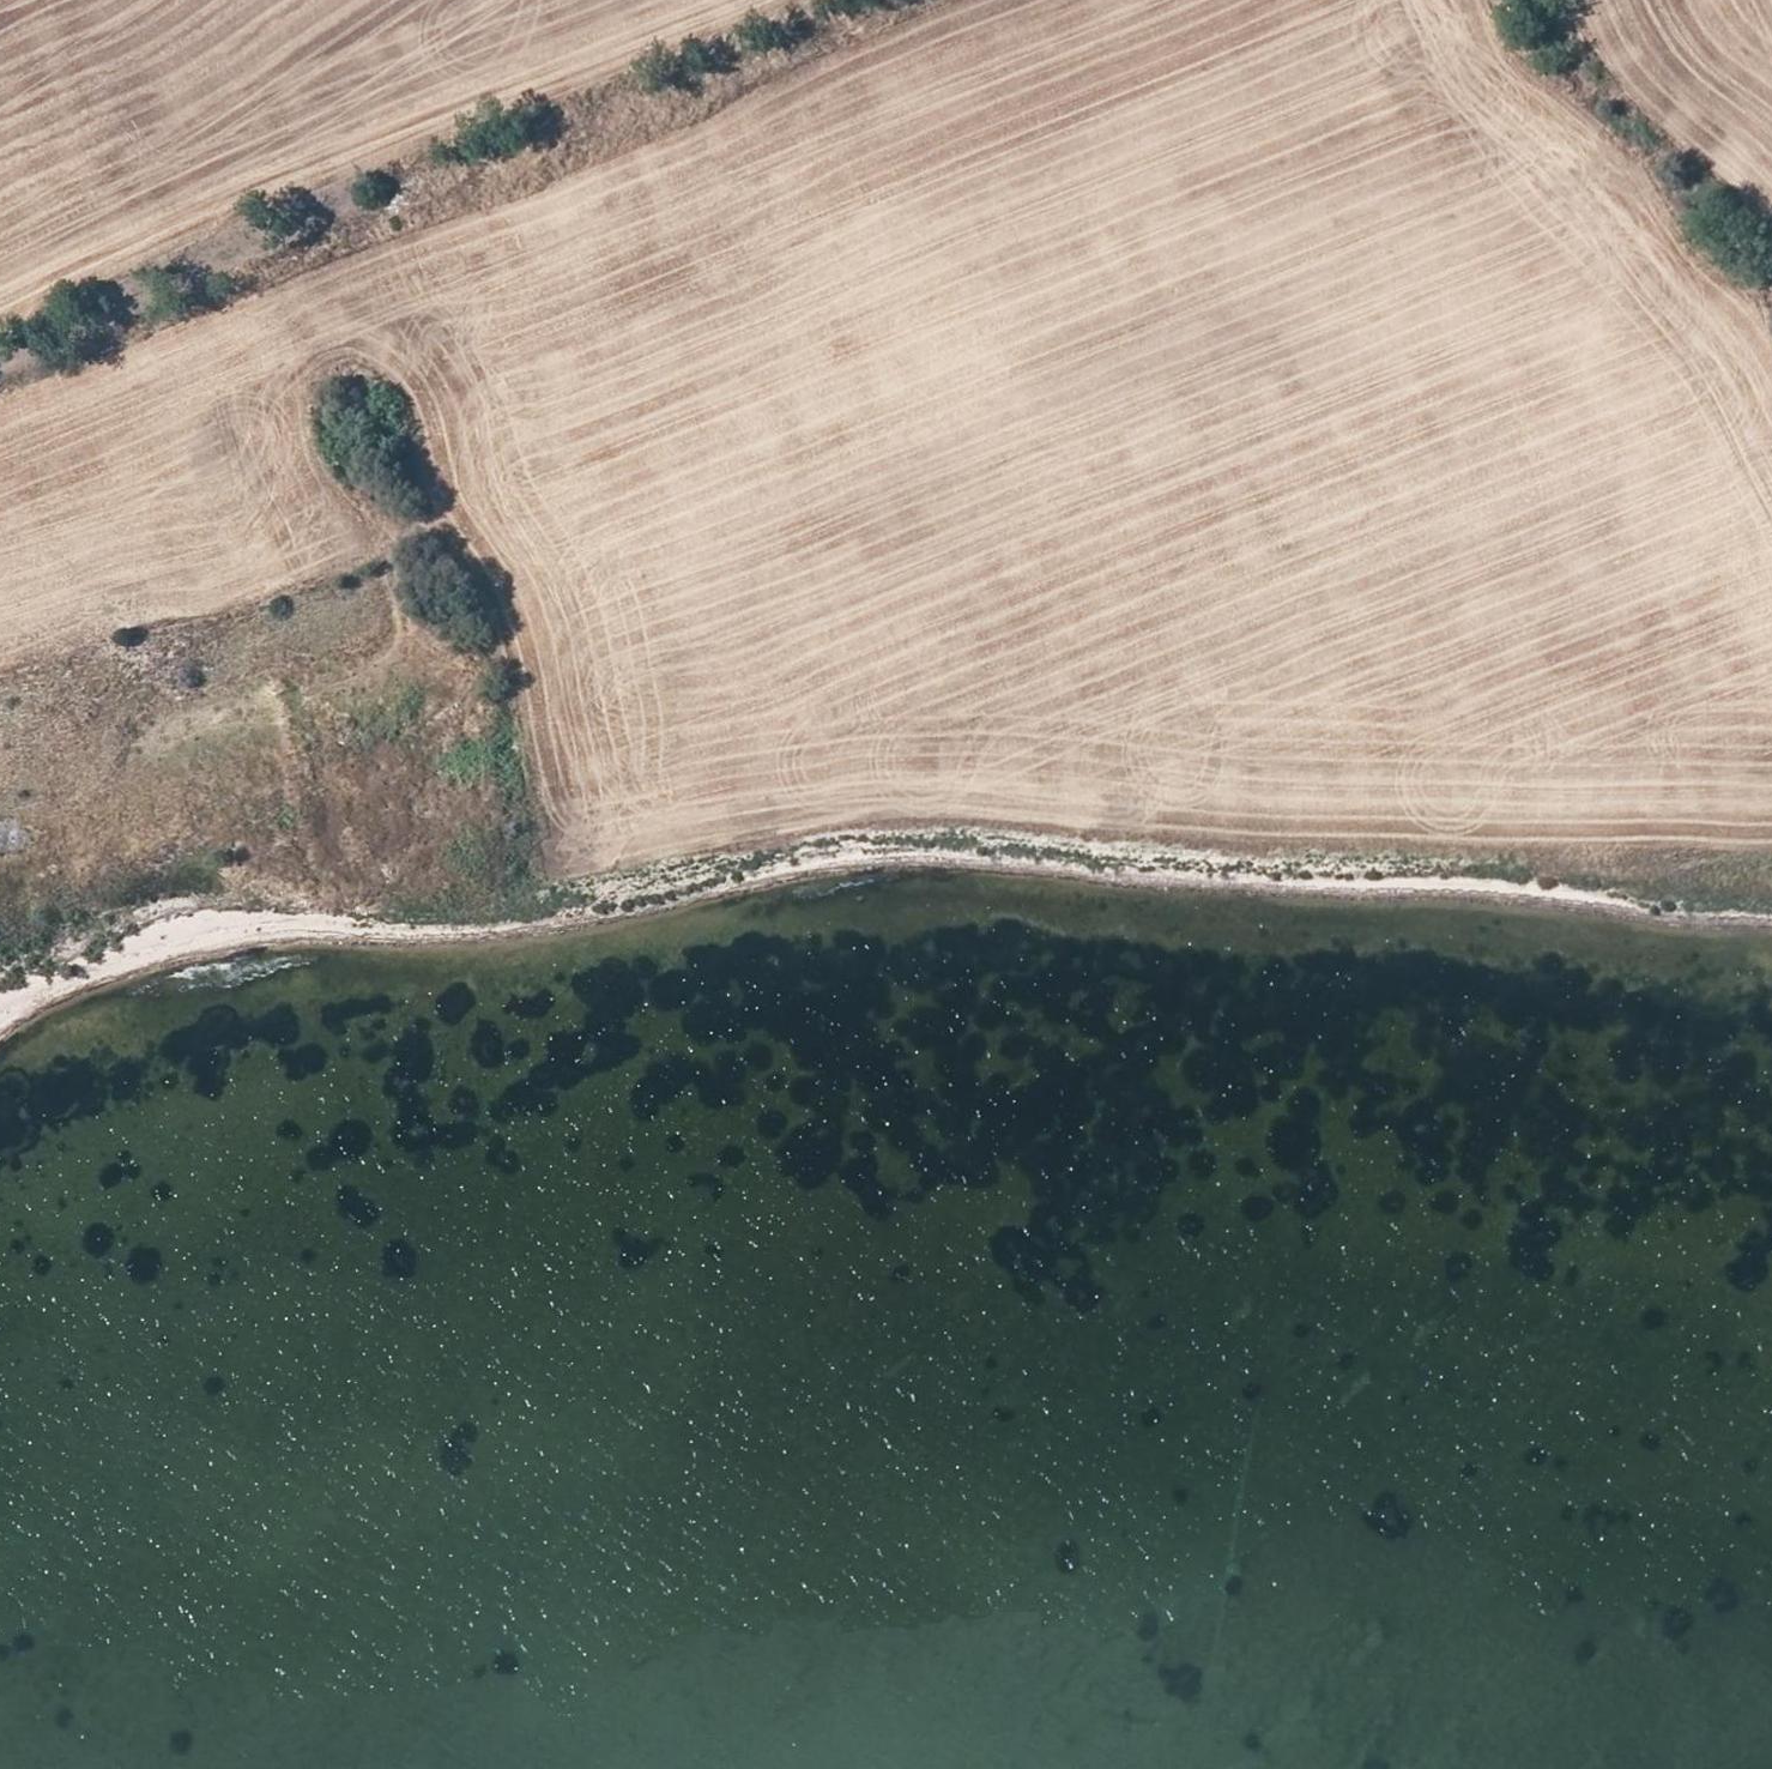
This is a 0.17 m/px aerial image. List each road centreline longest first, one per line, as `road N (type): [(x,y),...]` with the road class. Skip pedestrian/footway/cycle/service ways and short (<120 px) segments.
road 1 (track): [(0,366),(286,240),(899,0)]
road 2 (track): [(1771,280),(1714,226),(1545,28),(1532,0)]

